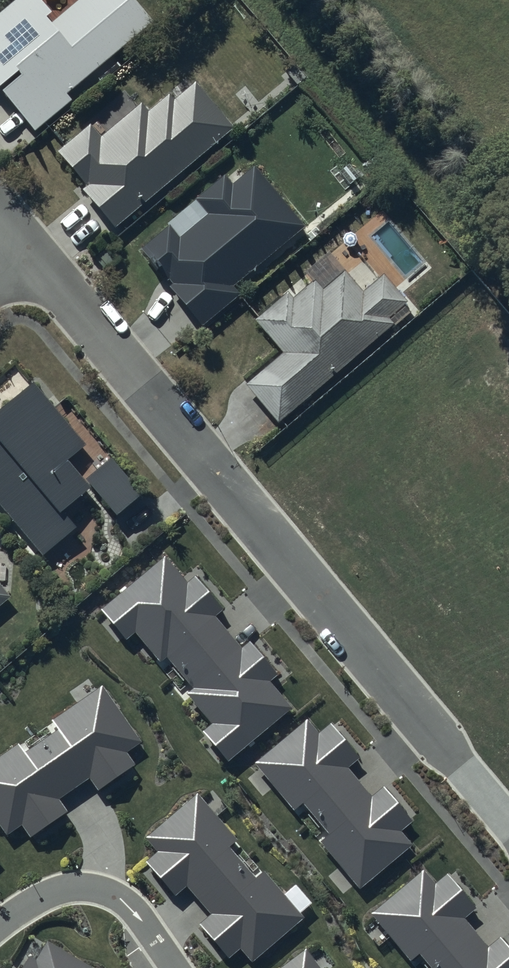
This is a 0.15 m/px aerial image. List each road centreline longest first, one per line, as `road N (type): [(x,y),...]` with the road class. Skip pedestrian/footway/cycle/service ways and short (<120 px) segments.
road 1 (residential): [(30,251),(508,824)]
road 2 (residential): [(0,925),(64,890),(97,891),(120,899),(176,967)]

